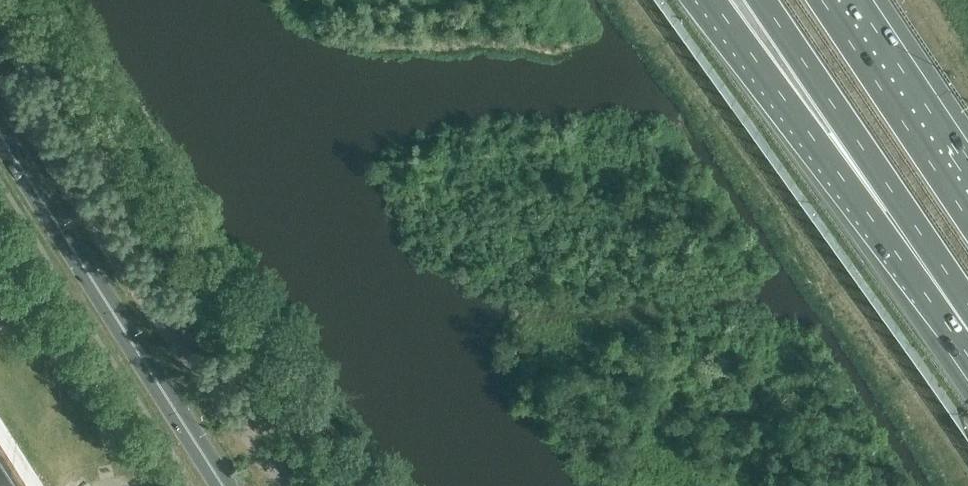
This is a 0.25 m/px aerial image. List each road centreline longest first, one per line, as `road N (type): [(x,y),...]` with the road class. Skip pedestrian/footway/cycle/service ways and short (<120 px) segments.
road 1 (motorway): [(714,0),(967,340)]
road 2 (secondary): [(0,132),(226,485)]
road 3 (motorway): [(763,0),(967,316)]
road 4 (motorway): [(967,192),(841,4)]

